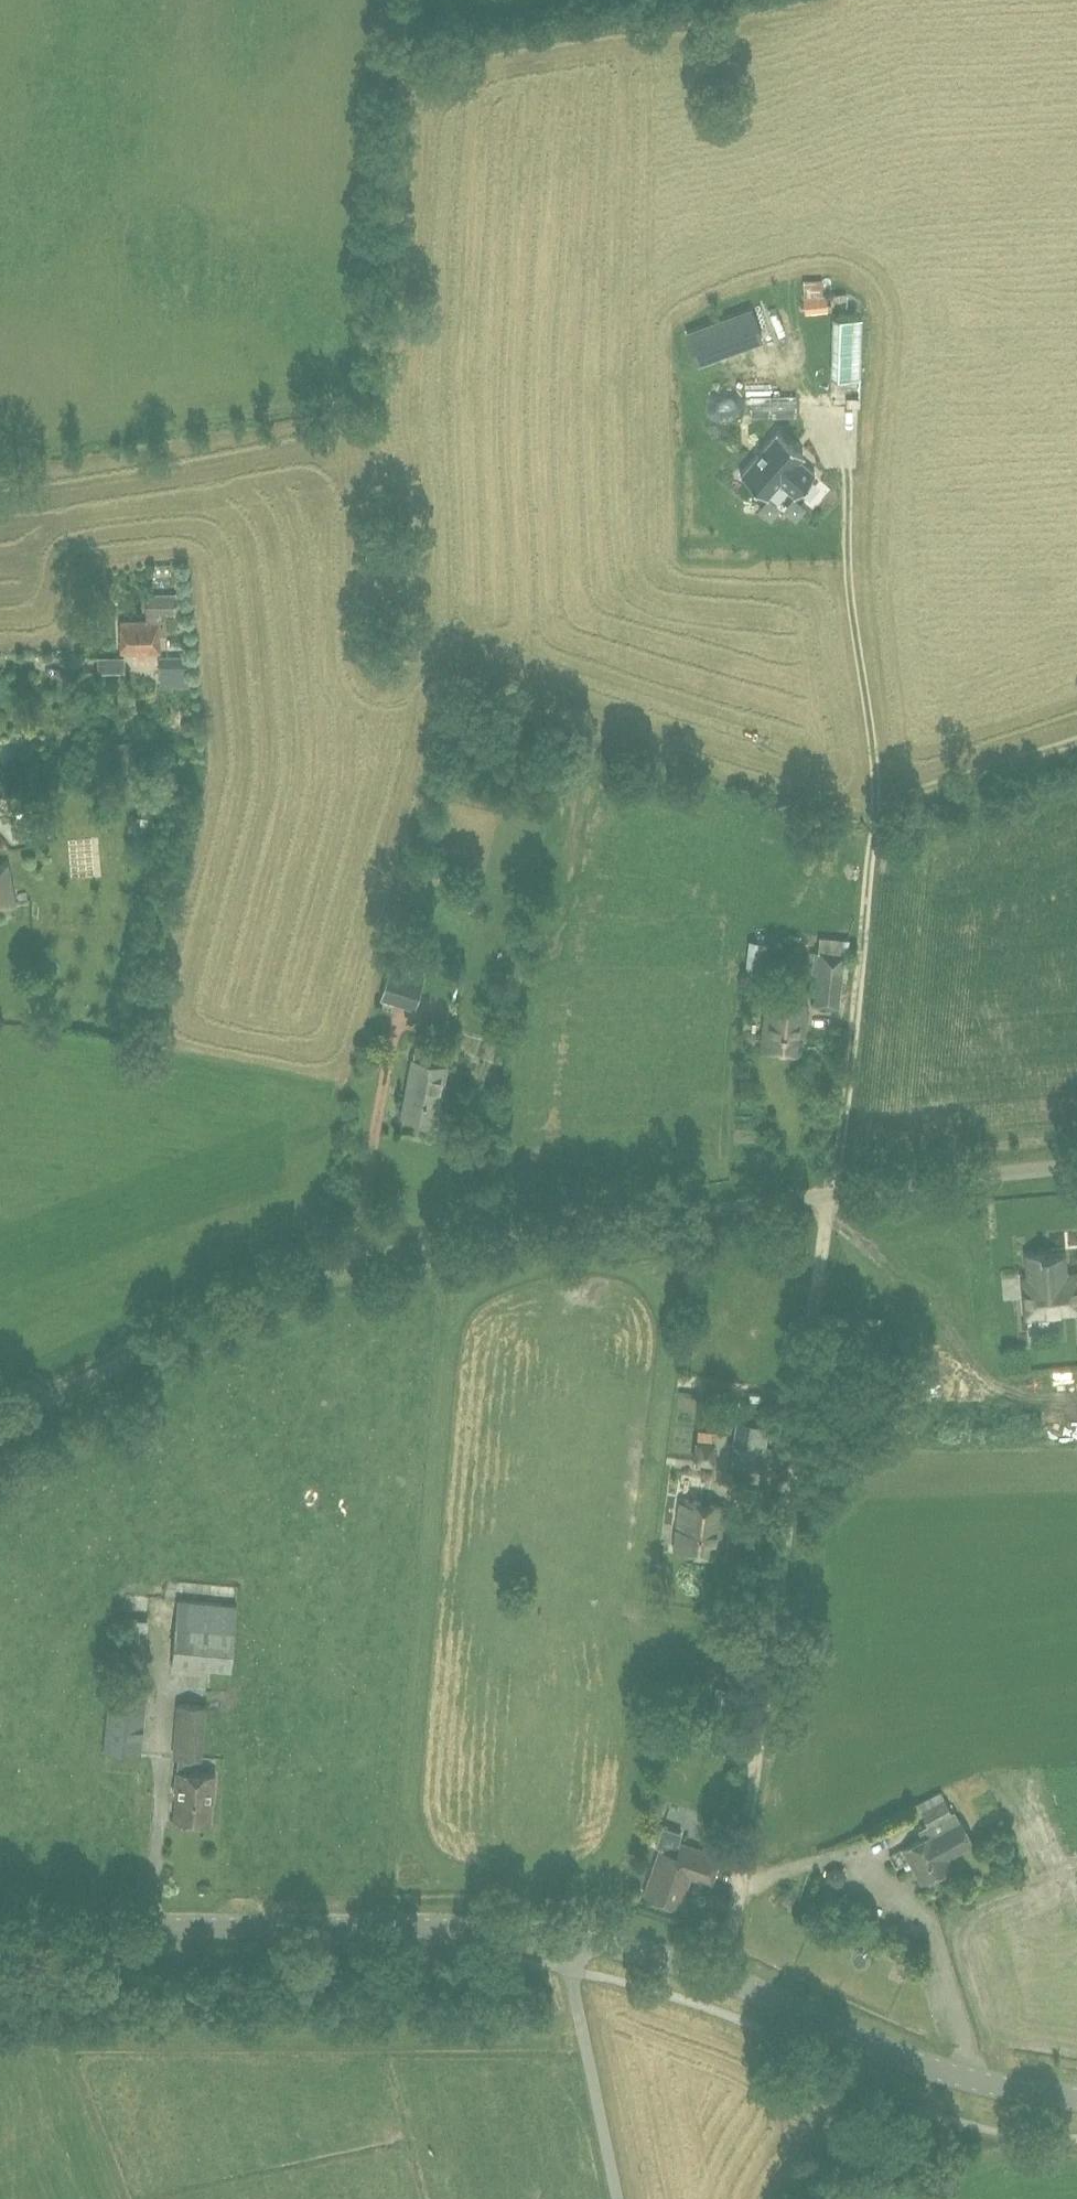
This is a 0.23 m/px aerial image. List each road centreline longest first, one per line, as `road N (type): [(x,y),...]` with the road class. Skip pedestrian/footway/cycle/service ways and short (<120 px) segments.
road 1 (unclassified): [(0,1430),(317,1273),(391,1254),(837,1195)]
road 2 (unclassified): [(837,1195),(730,1984)]
road 3 (tertiary): [(730,1984),(569,1939),(0,1926)]
road 4 (tertiary): [(1076,2100),(914,2067),(730,1984)]
road 5 (unclassified): [(837,1195),(1076,1171)]

